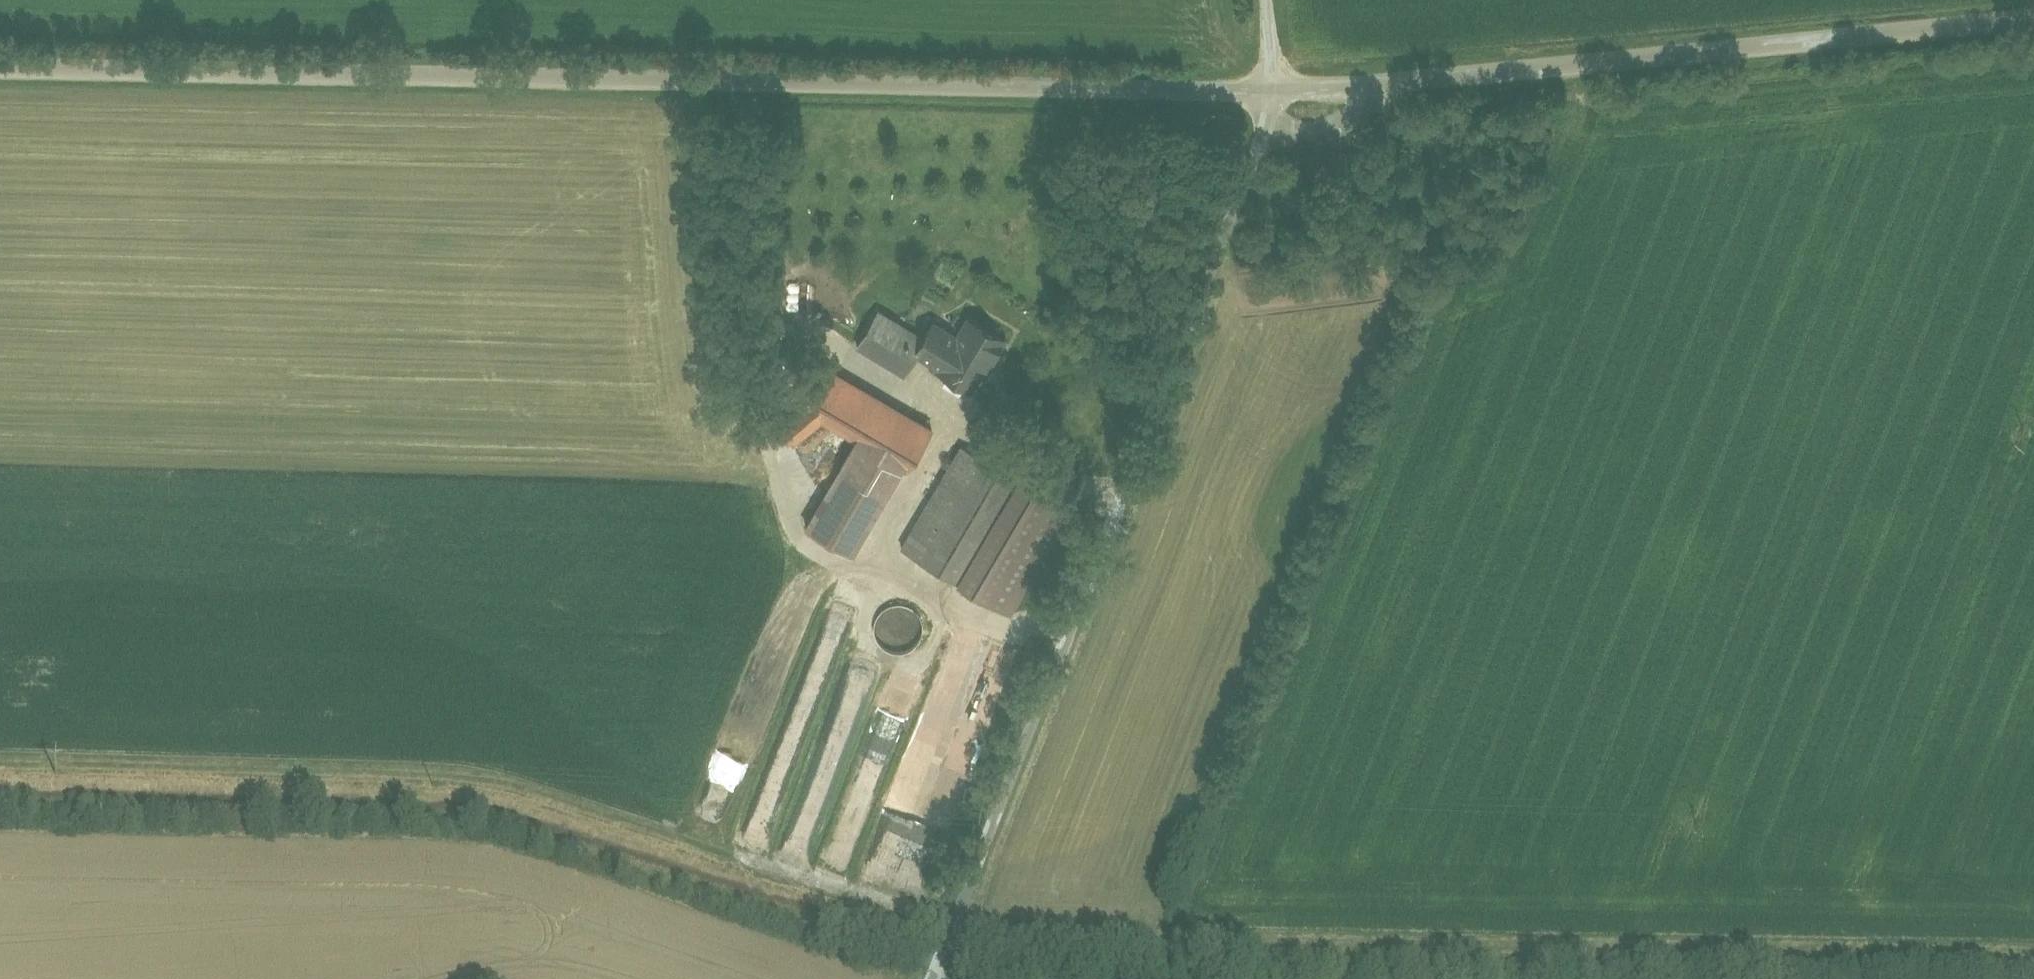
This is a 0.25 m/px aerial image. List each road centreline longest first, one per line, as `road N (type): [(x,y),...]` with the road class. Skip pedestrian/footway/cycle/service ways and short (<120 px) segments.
road 1 (residential): [(0,67),(1277,91)]
road 2 (residential): [(1277,91),(1272,122),(944,968)]
road 3 (residential): [(1277,91),(2033,18)]

